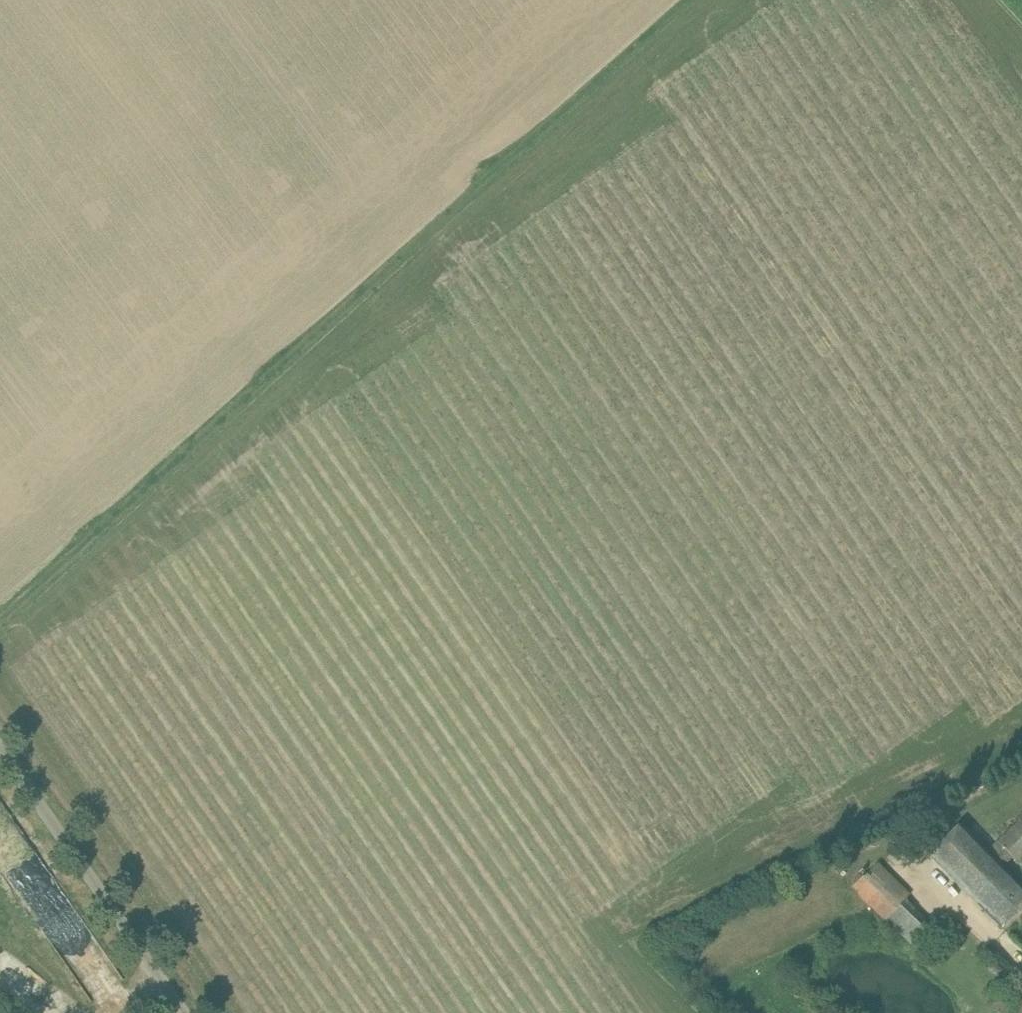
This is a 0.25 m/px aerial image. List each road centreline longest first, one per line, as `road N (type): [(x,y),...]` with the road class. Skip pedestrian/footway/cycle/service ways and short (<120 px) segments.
road 1 (unclassified): [(172,1012),(0,770)]

